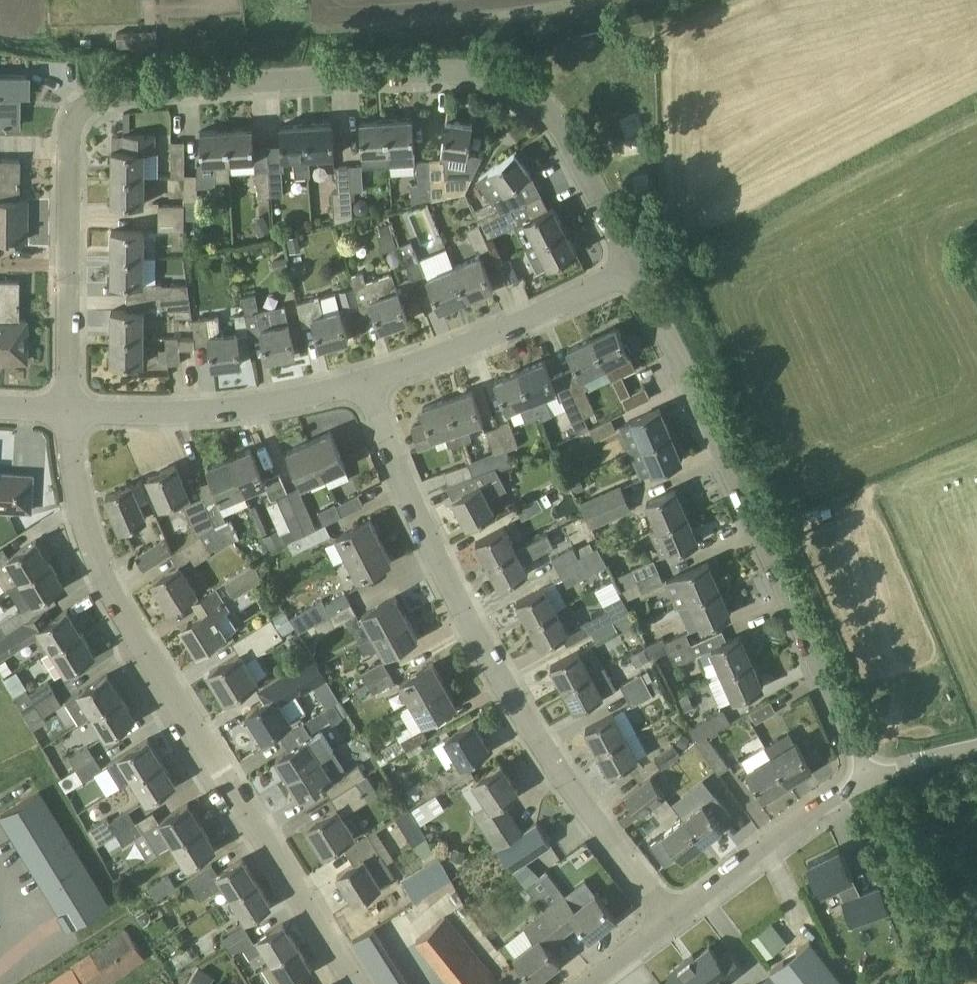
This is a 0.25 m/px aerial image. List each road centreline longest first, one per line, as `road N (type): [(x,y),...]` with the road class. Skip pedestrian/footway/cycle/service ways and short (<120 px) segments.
road 1 (residential): [(633,268),(565,134),(530,93),(475,72),(105,93),(80,108)]
road 2 (residential): [(358,983),(127,625),(84,523),(67,411)]
road 3 (residential): [(668,916),(485,649),(428,542),(363,381)]
road 4 (residential): [(870,770),(633,268)]
road 5 (residential): [(67,411),(69,133),(80,108)]
road 6 (residential): [(363,381),(296,399),(186,411),(67,411)]
road 7 (residential): [(633,268),(484,340),(363,381)]
road 8 (residential): [(668,916),(784,824),(870,770)]

